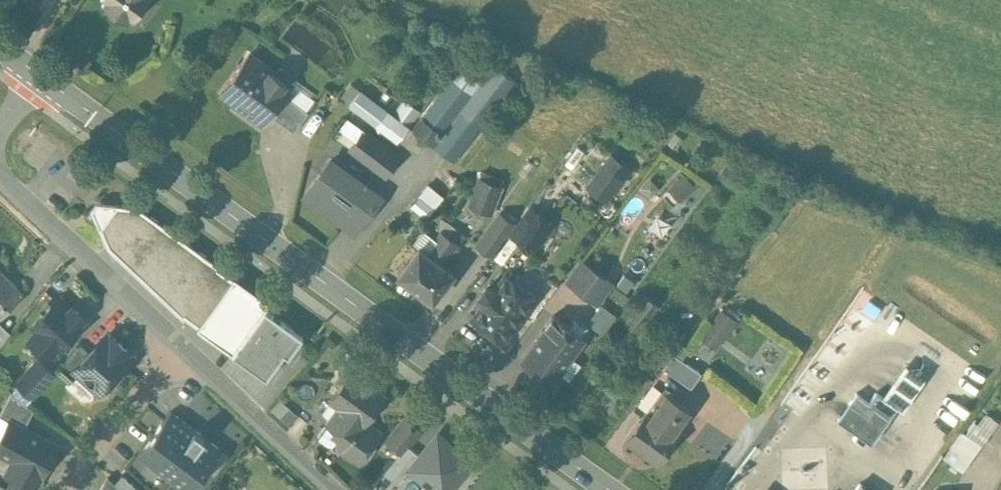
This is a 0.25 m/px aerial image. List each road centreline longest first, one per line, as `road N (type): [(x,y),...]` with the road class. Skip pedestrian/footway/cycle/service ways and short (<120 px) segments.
road 1 (secondary): [(612,489),(40,74)]
road 2 (residential): [(0,184),(178,354)]
road 3 (residential): [(178,354),(327,489)]
road 4 (residential): [(178,354),(83,455),(65,489)]

